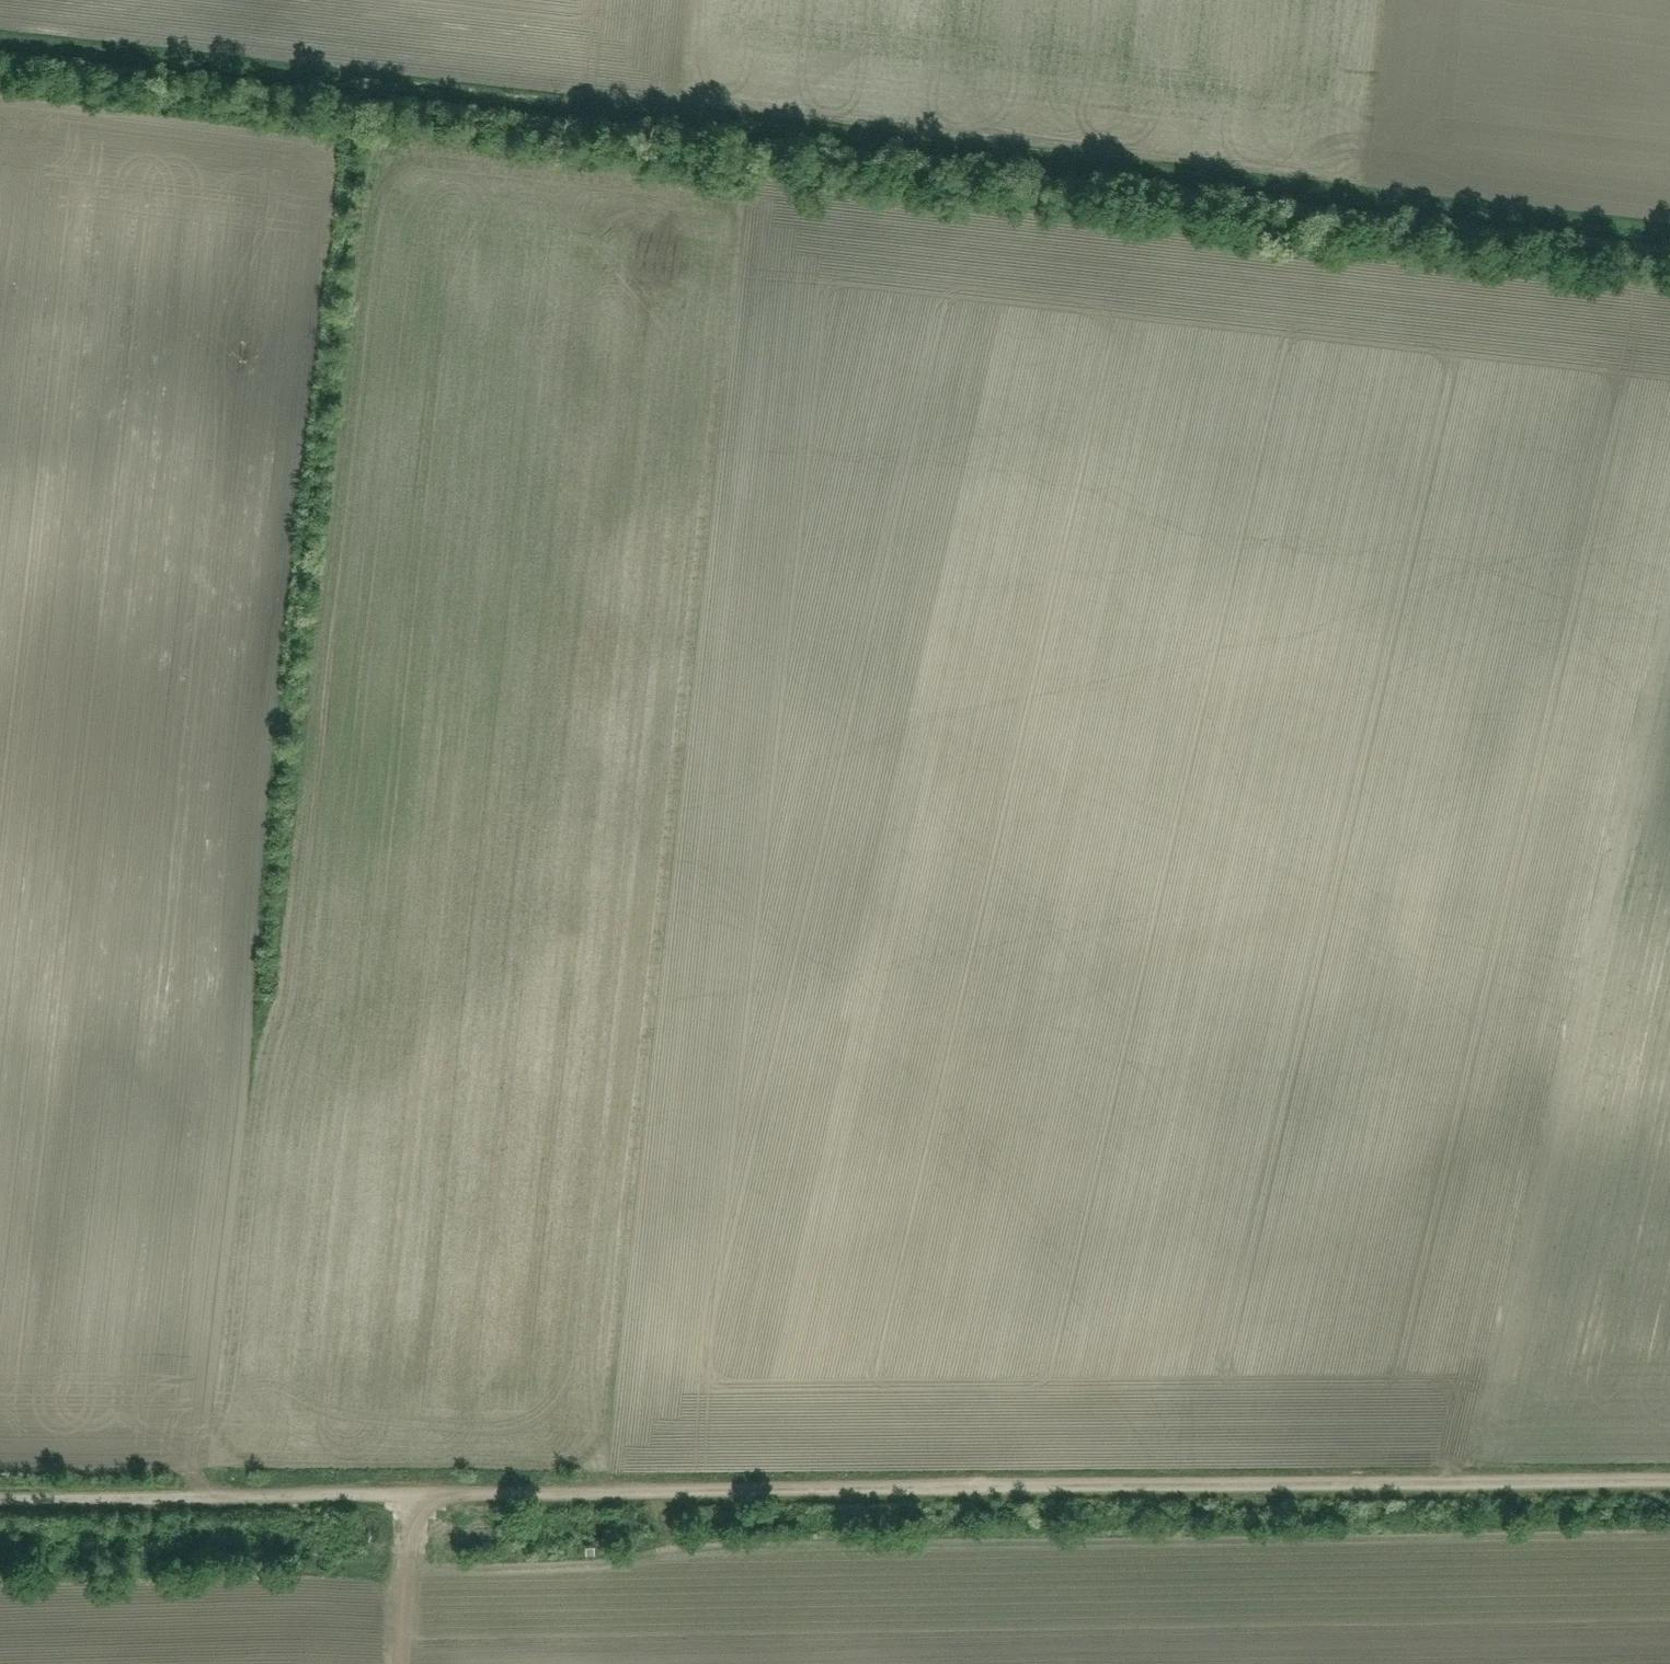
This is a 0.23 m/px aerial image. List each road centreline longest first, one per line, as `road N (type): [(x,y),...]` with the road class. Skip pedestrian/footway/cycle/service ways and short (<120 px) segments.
road 1 (unclassified): [(0,1500),(1669,1481)]

